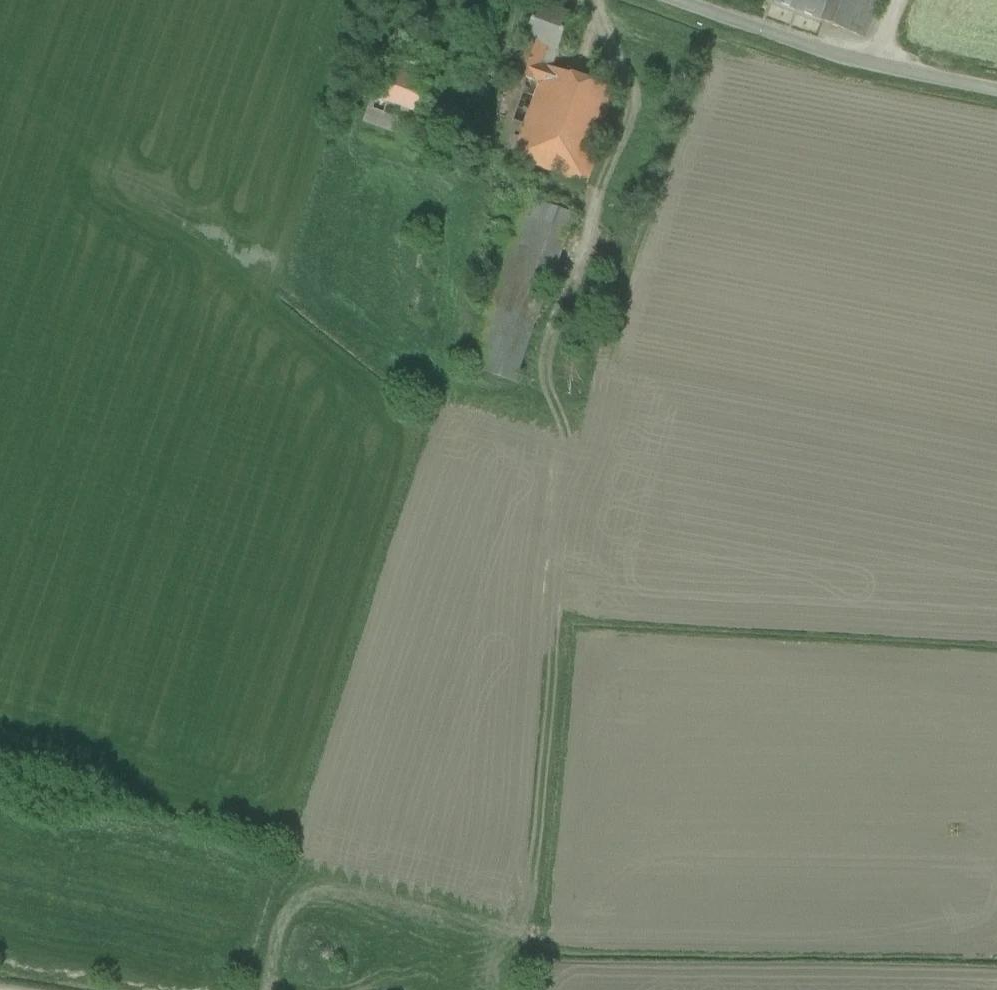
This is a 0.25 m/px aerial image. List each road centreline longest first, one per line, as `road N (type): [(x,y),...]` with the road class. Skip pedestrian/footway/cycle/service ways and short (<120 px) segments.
road 1 (unclassified): [(996,90),(860,63),(676,0)]

